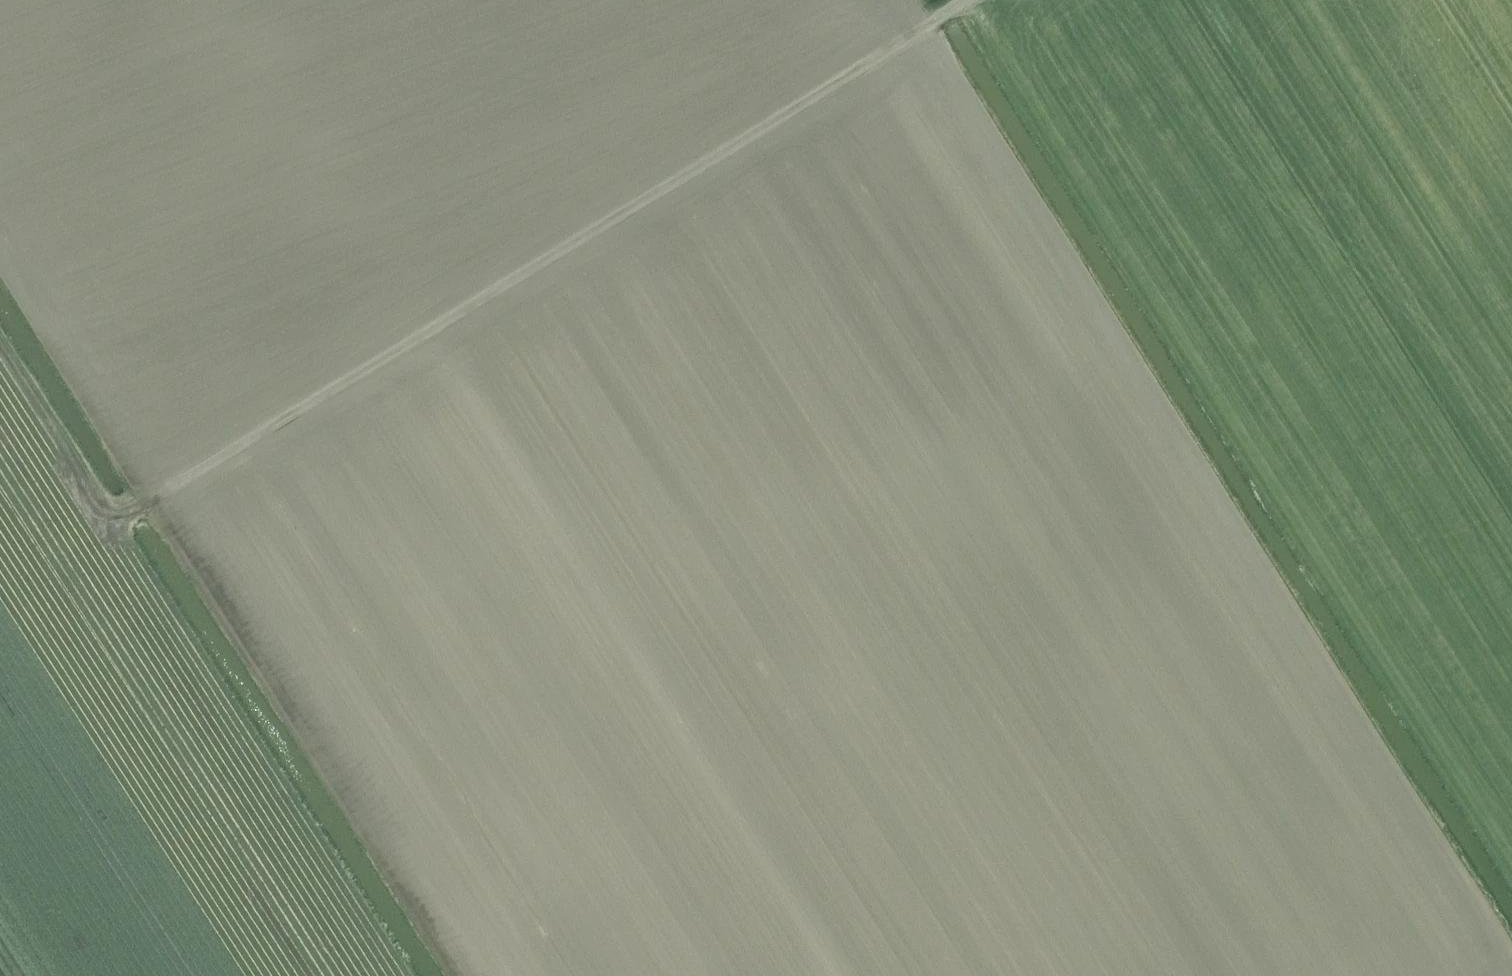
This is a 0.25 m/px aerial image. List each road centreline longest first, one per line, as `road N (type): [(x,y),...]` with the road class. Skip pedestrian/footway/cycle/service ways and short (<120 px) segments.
road 1 (track): [(0,717),(127,513),(965,0)]

